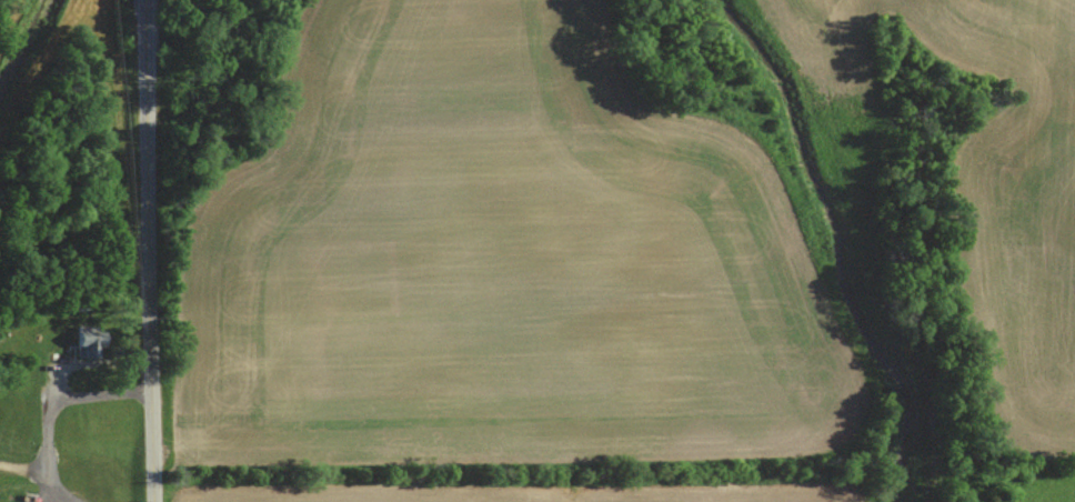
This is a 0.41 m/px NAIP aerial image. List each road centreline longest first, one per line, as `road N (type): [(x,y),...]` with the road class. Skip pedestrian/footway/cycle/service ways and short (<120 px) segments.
road 1 (secondary): [(154,501),(145,0)]

